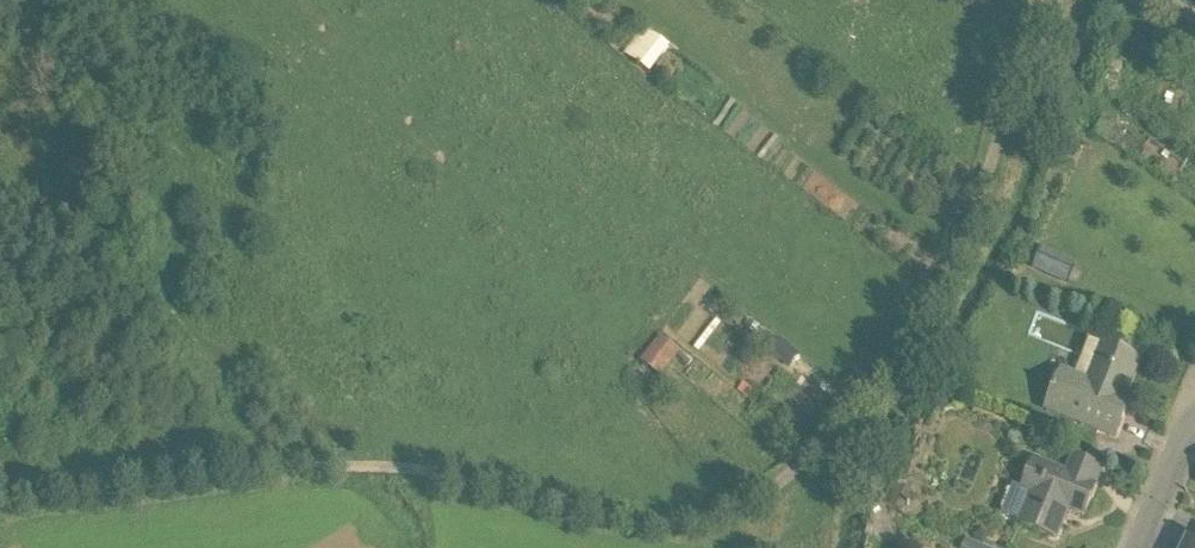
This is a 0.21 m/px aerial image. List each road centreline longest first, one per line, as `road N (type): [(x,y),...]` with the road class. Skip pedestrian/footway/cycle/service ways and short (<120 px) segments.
road 1 (unclassified): [(0,495),(279,465),(439,472),(675,523),(745,505),(828,439),(918,331),(996,159),(1041,0)]
road 2 (residential): [(1194,416),(1138,547)]

